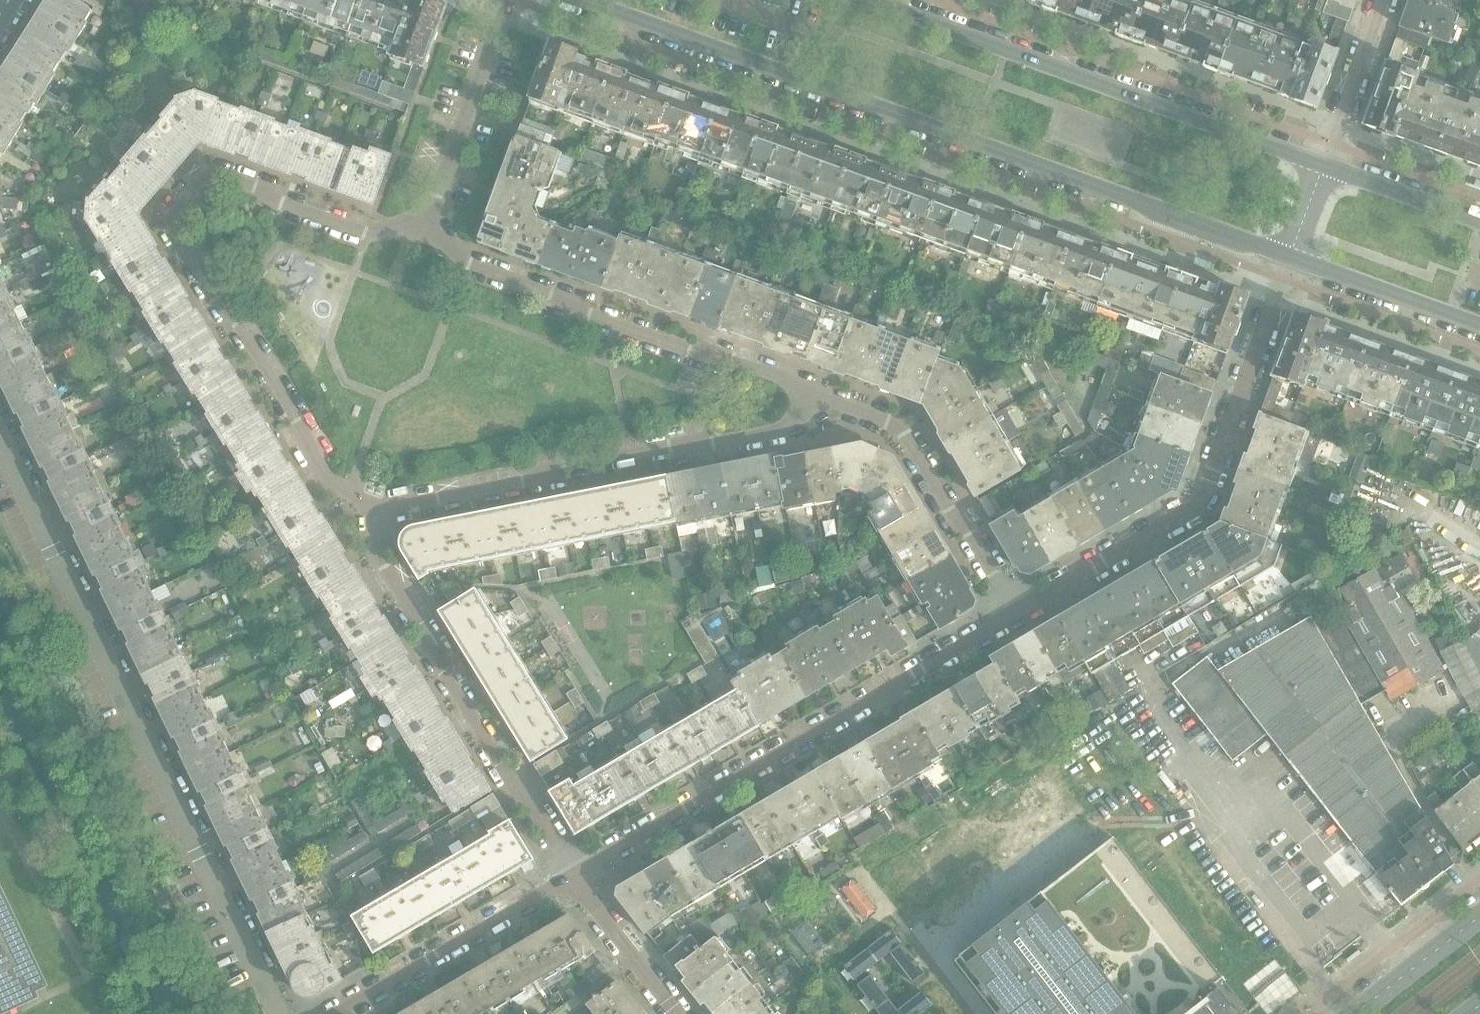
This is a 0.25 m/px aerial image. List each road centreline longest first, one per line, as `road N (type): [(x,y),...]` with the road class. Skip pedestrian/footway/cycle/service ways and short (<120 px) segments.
road 1 (tertiary): [(573,0),(1294,259)]
road 2 (residential): [(279,1013),(0,442)]
road 3 (residential): [(416,222),(370,232),(215,181),(177,233),(351,517)]
road 4 (residential): [(572,875),(1021,613)]
road 5 (tertiary): [(1327,168),(867,0)]
road 6 (residential): [(351,517),(784,427),(816,394)]
road 7 (residential): [(1021,613),(1204,500),(1294,259)]
road 8 (residential): [(816,394),(465,263),(416,222)]
road 9 (residential): [(572,875),(351,517)]
road 10 (residential): [(1021,613),(902,427),(816,394)]
road 11 (residential): [(333,1013),(572,875)]
road 12 (residential): [(416,222),(501,0)]
road 13 (tertiary): [(1294,259),(1479,324)]
road 14 (residential): [(1327,168),(1390,0)]
road 15 (residential): [(572,875),(680,1013)]
road 16 (tertiary): [(1479,222),(1327,168)]
road 17 (secondary): [(1479,922),(1361,1013)]

